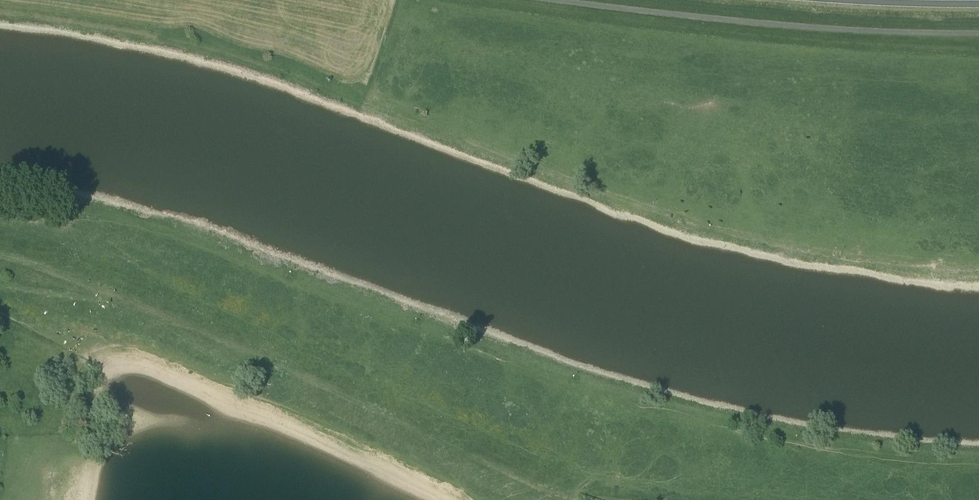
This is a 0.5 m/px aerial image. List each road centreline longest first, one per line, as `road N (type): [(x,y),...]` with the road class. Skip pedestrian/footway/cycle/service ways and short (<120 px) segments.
road 1 (unclassified): [(978,31),(826,27),(564,0)]

